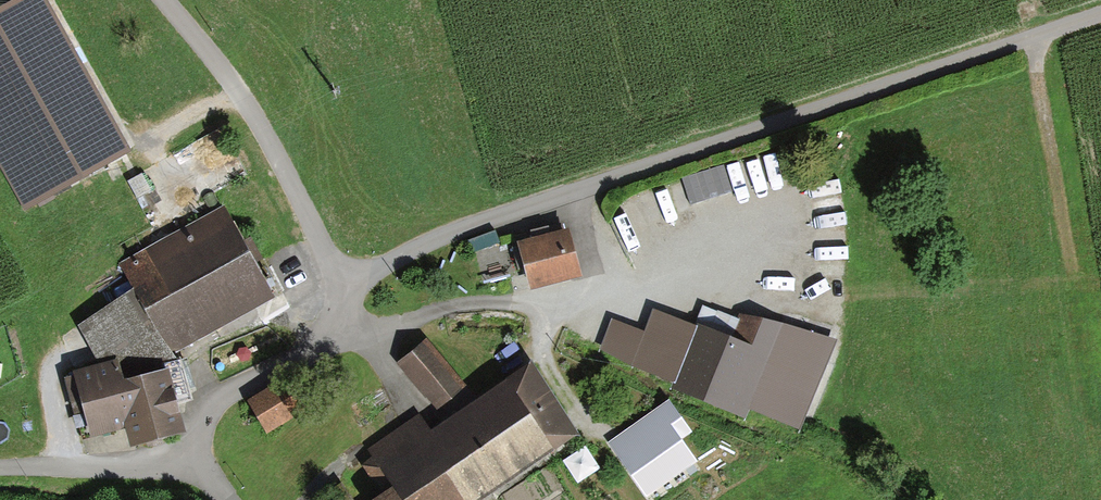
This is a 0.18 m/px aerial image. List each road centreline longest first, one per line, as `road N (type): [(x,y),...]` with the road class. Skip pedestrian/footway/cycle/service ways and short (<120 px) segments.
road 1 (unclassified): [(599,178),(1100,15)]
road 2 (residential): [(346,293),(238,96),(163,0)]
road 3 (residential): [(228,499),(196,460),(197,426),(219,398),(309,344),(346,293)]
road 4 (residential): [(346,293),(396,259),(599,178)]
road 5 (track): [(0,474),(135,479),(196,460)]

